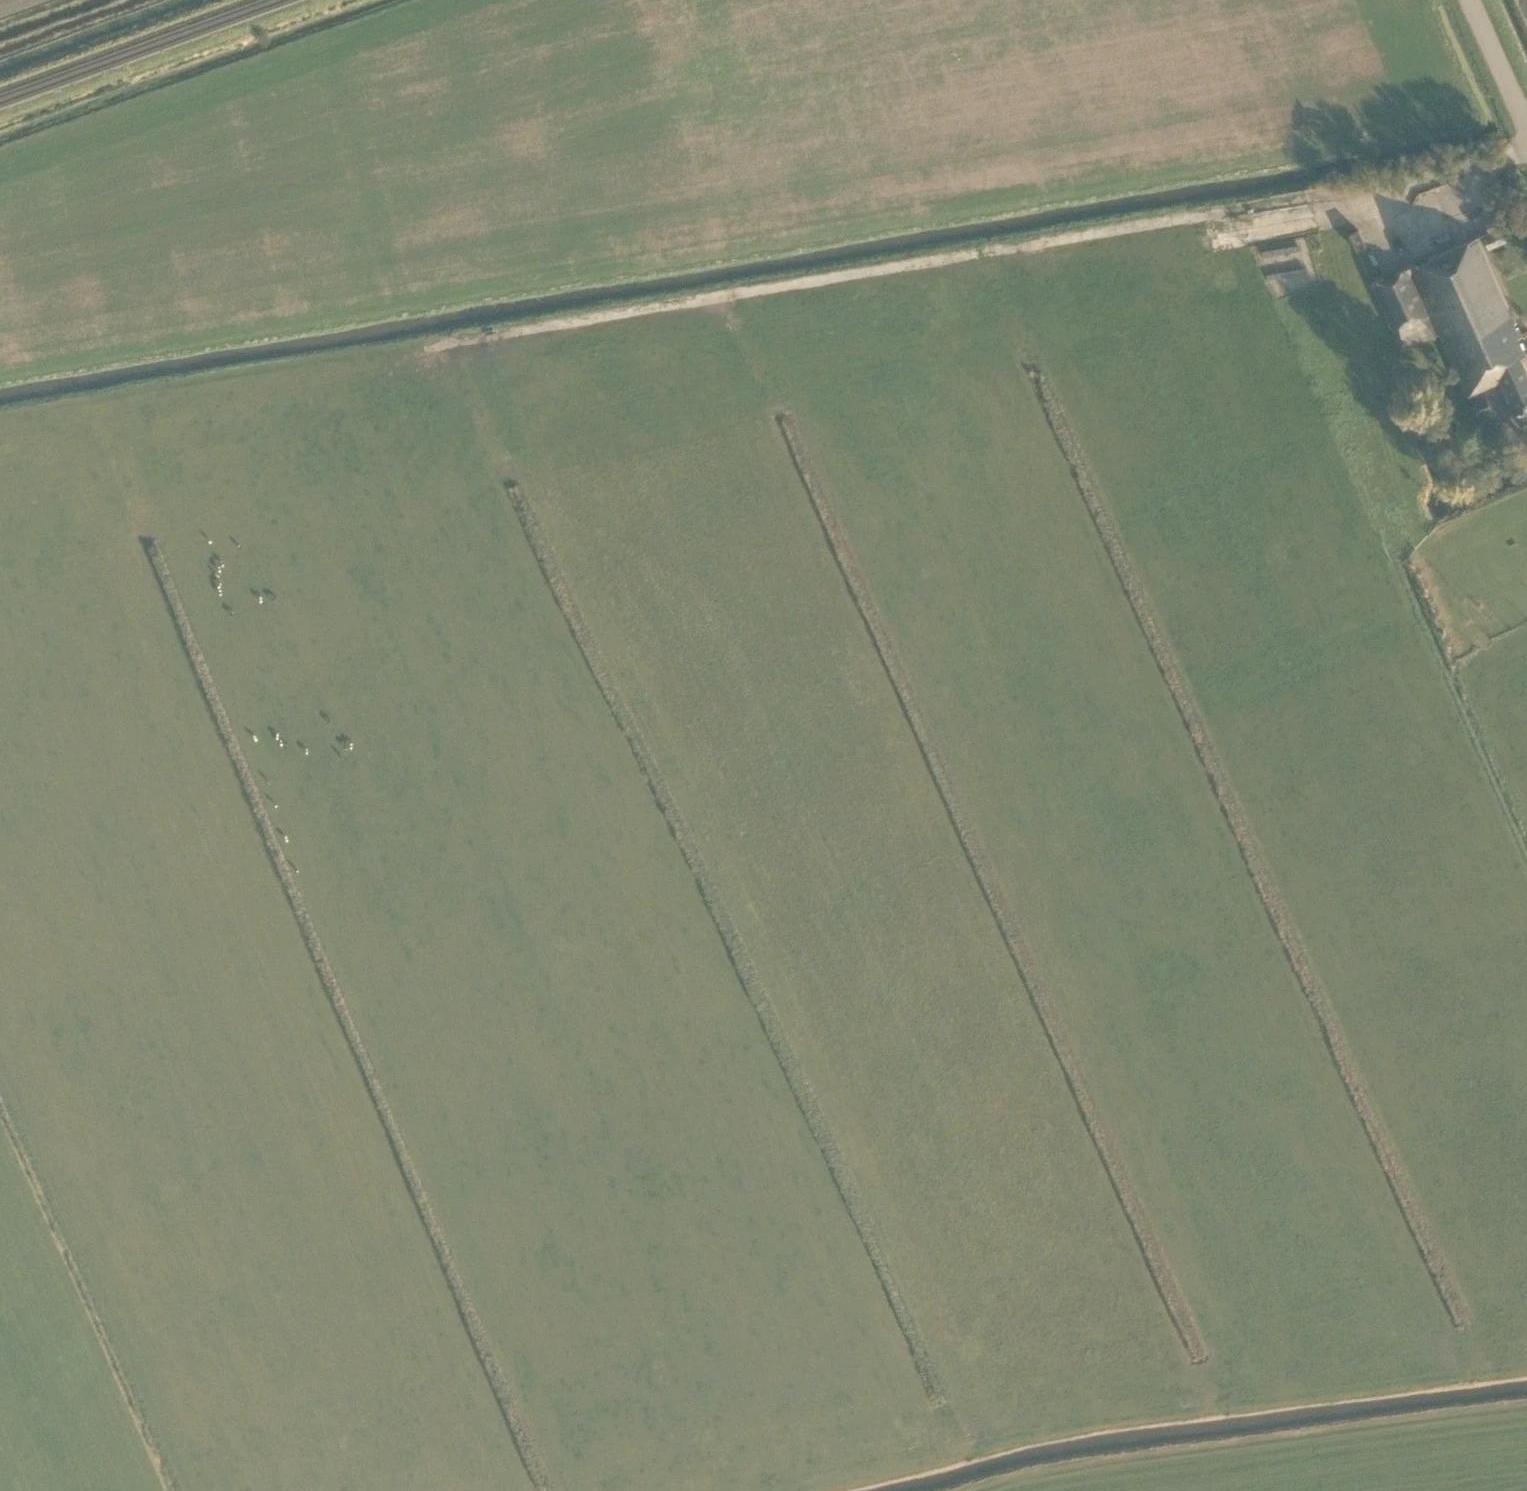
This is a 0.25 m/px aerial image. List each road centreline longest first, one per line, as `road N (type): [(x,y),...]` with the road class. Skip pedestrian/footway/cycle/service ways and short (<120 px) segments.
road 1 (tertiary): [(1526,133),(1467,0)]

